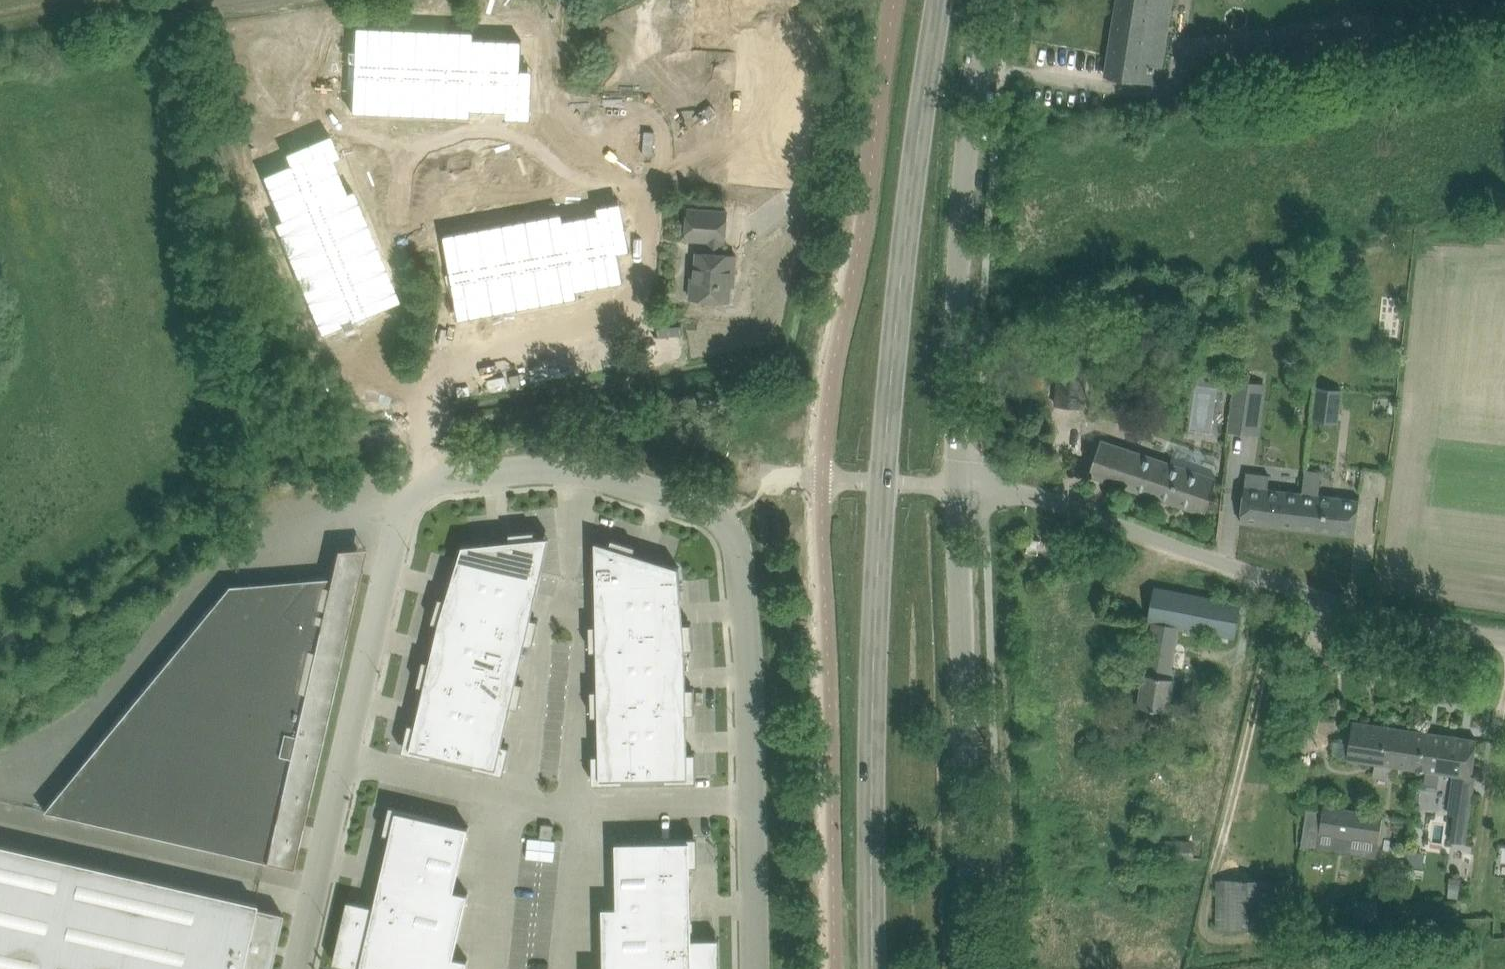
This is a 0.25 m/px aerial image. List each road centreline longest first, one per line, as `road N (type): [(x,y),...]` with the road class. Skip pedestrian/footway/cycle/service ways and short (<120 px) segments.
road 1 (unclassified): [(295,968),(407,497),(451,477),(548,469),(601,476),(716,517)]
road 2 (unclassified): [(956,485),(1015,489),(1292,594),(1504,645)]
road 3 (track): [(300,438),(581,399),(761,472),(819,477)]
road 4 (unclassified): [(956,485),(952,215),(982,0)]
road 5 (secondary): [(938,0),(907,215),(883,483)]
road 6 (secondary): [(883,483),(871,736),(874,968)]
road 7 (unclassified): [(974,968),(956,485)]
road 8 (unclassified): [(819,477),(896,0)]
road 9 (unclassified): [(755,968),(746,628),(731,536),(716,517)]
road 10 (track): [(181,0),(246,310),(300,438)]
road 11 (track): [(0,659),(148,559),(300,438)]
road 12 (track): [(1480,968),(1479,877),(1504,690)]

